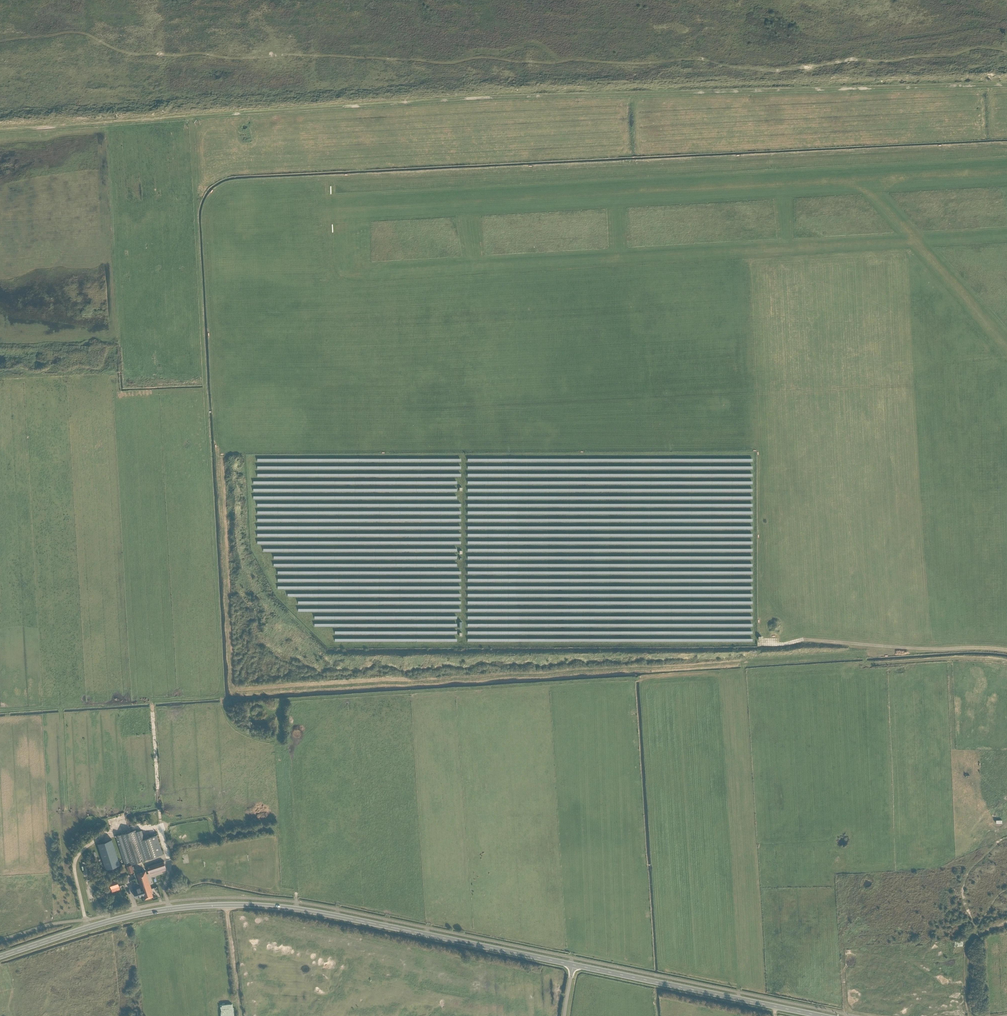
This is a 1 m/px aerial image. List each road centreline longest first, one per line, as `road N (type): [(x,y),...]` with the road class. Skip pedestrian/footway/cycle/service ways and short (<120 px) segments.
road 1 (secondary): [(574,965),(341,917),(239,905),(140,914),(0,957)]
road 2 (secondary): [(820,1015),(574,965)]

